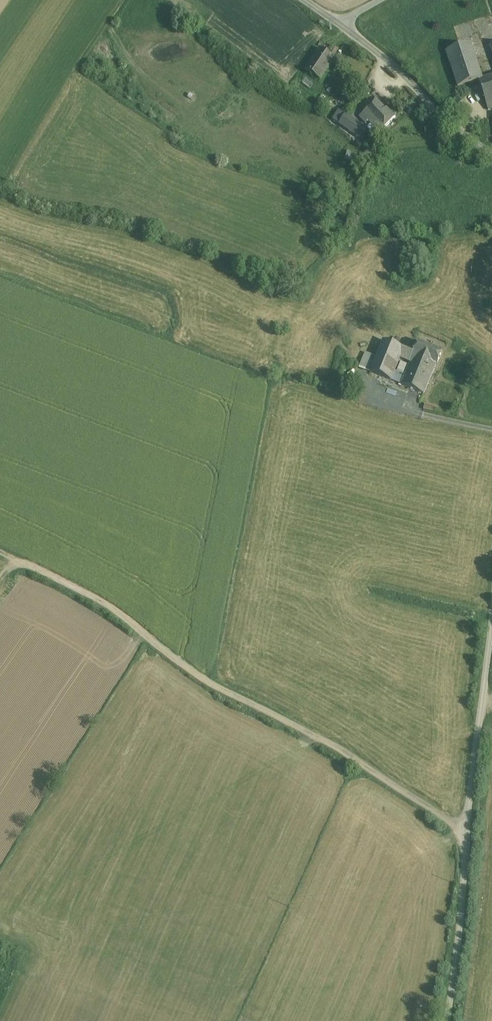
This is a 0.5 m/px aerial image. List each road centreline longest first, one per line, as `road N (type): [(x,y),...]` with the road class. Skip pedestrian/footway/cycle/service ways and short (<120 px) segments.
road 1 (track): [(466,834),(282,718),(209,685),(94,600),(0,555)]
road 2 (unclassified): [(449,1020),(491,628)]
road 3 (unclassified): [(491,156),(461,137),(398,70),(335,22)]

